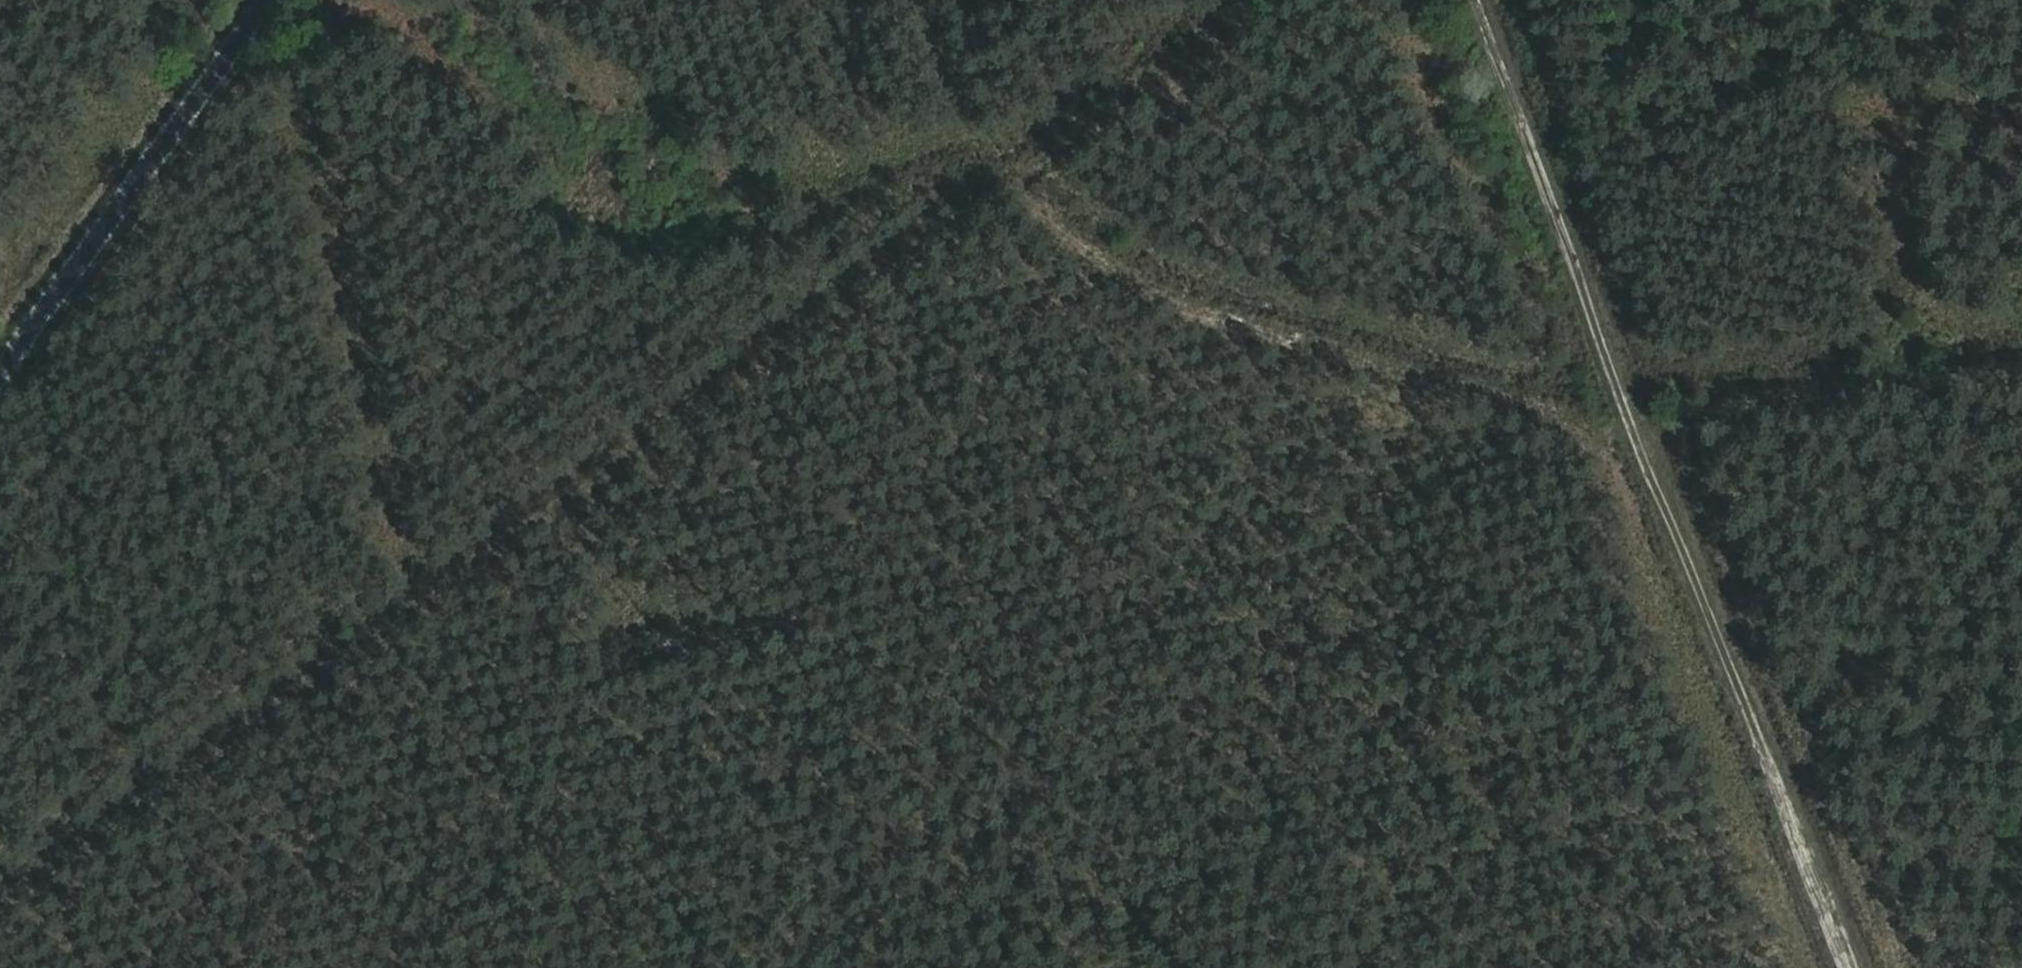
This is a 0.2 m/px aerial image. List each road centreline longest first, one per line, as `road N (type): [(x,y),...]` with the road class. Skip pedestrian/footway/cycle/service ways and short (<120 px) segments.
road 1 (track): [(1878,967),(1500,0)]
road 2 (unclassified): [(282,0),(0,393)]

